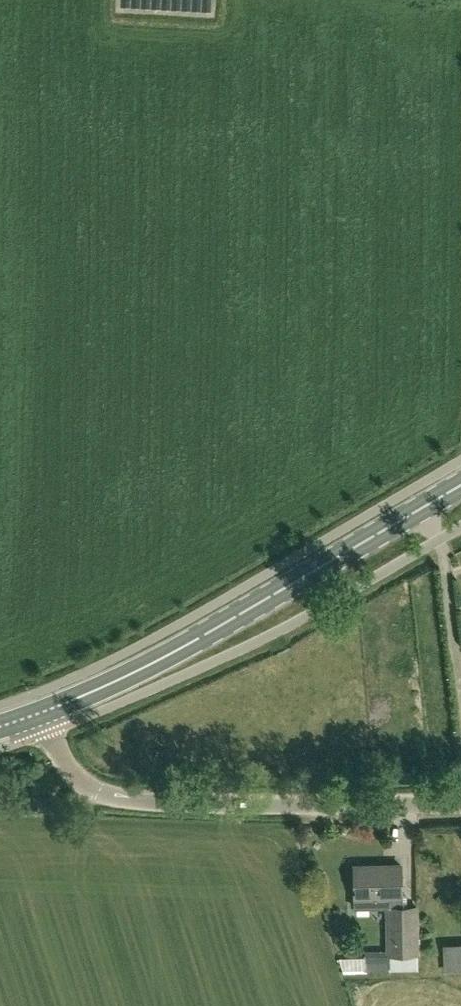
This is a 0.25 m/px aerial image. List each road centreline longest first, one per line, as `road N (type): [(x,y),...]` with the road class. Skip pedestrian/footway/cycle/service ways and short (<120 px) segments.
road 1 (secondary): [(40,713),(214,631),(460,483)]
road 2 (unclassified): [(460,803),(125,800),(82,784),(40,713)]

